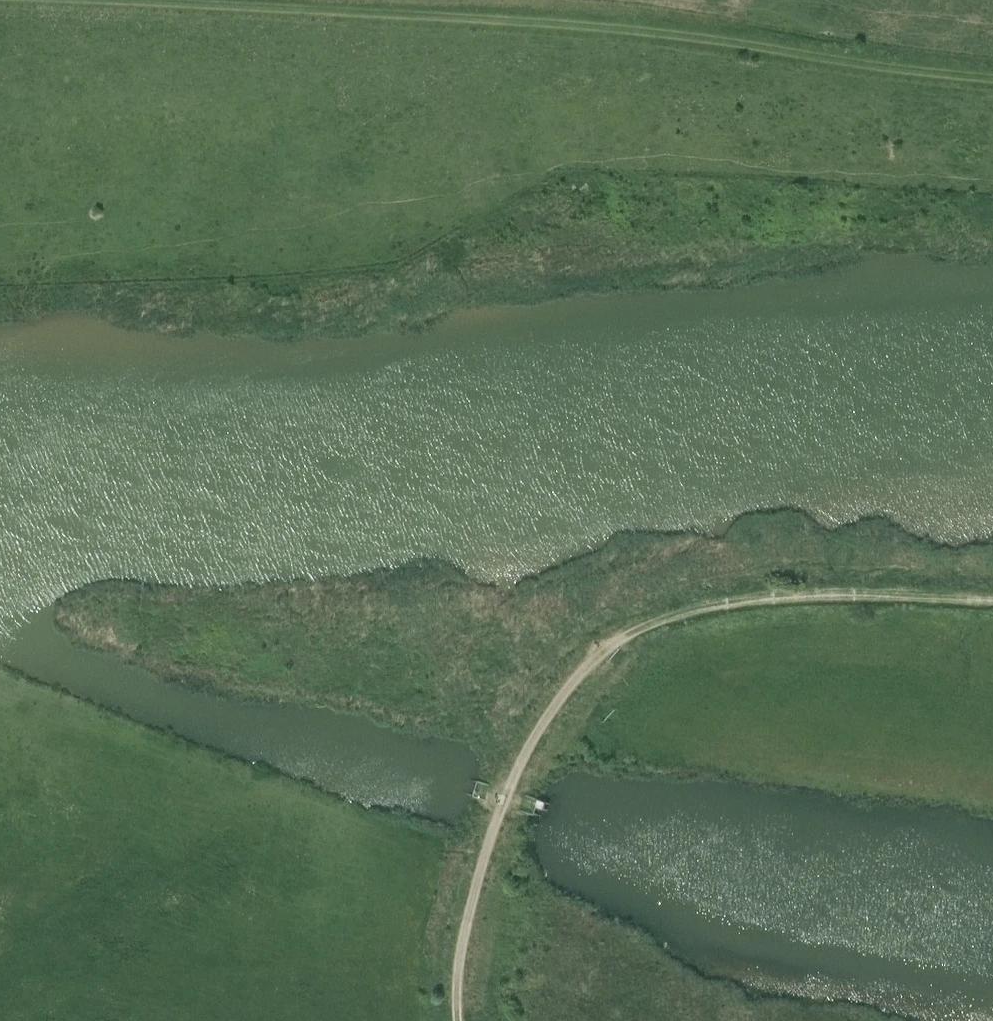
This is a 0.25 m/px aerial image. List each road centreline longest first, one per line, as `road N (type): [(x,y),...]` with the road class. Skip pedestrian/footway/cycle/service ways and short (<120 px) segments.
road 1 (track): [(992,81),(592,22),(156,0)]
road 2 (track): [(992,603),(835,596),(734,603),(627,635),(588,666),(533,741),(498,817),(461,947),(460,1020)]

